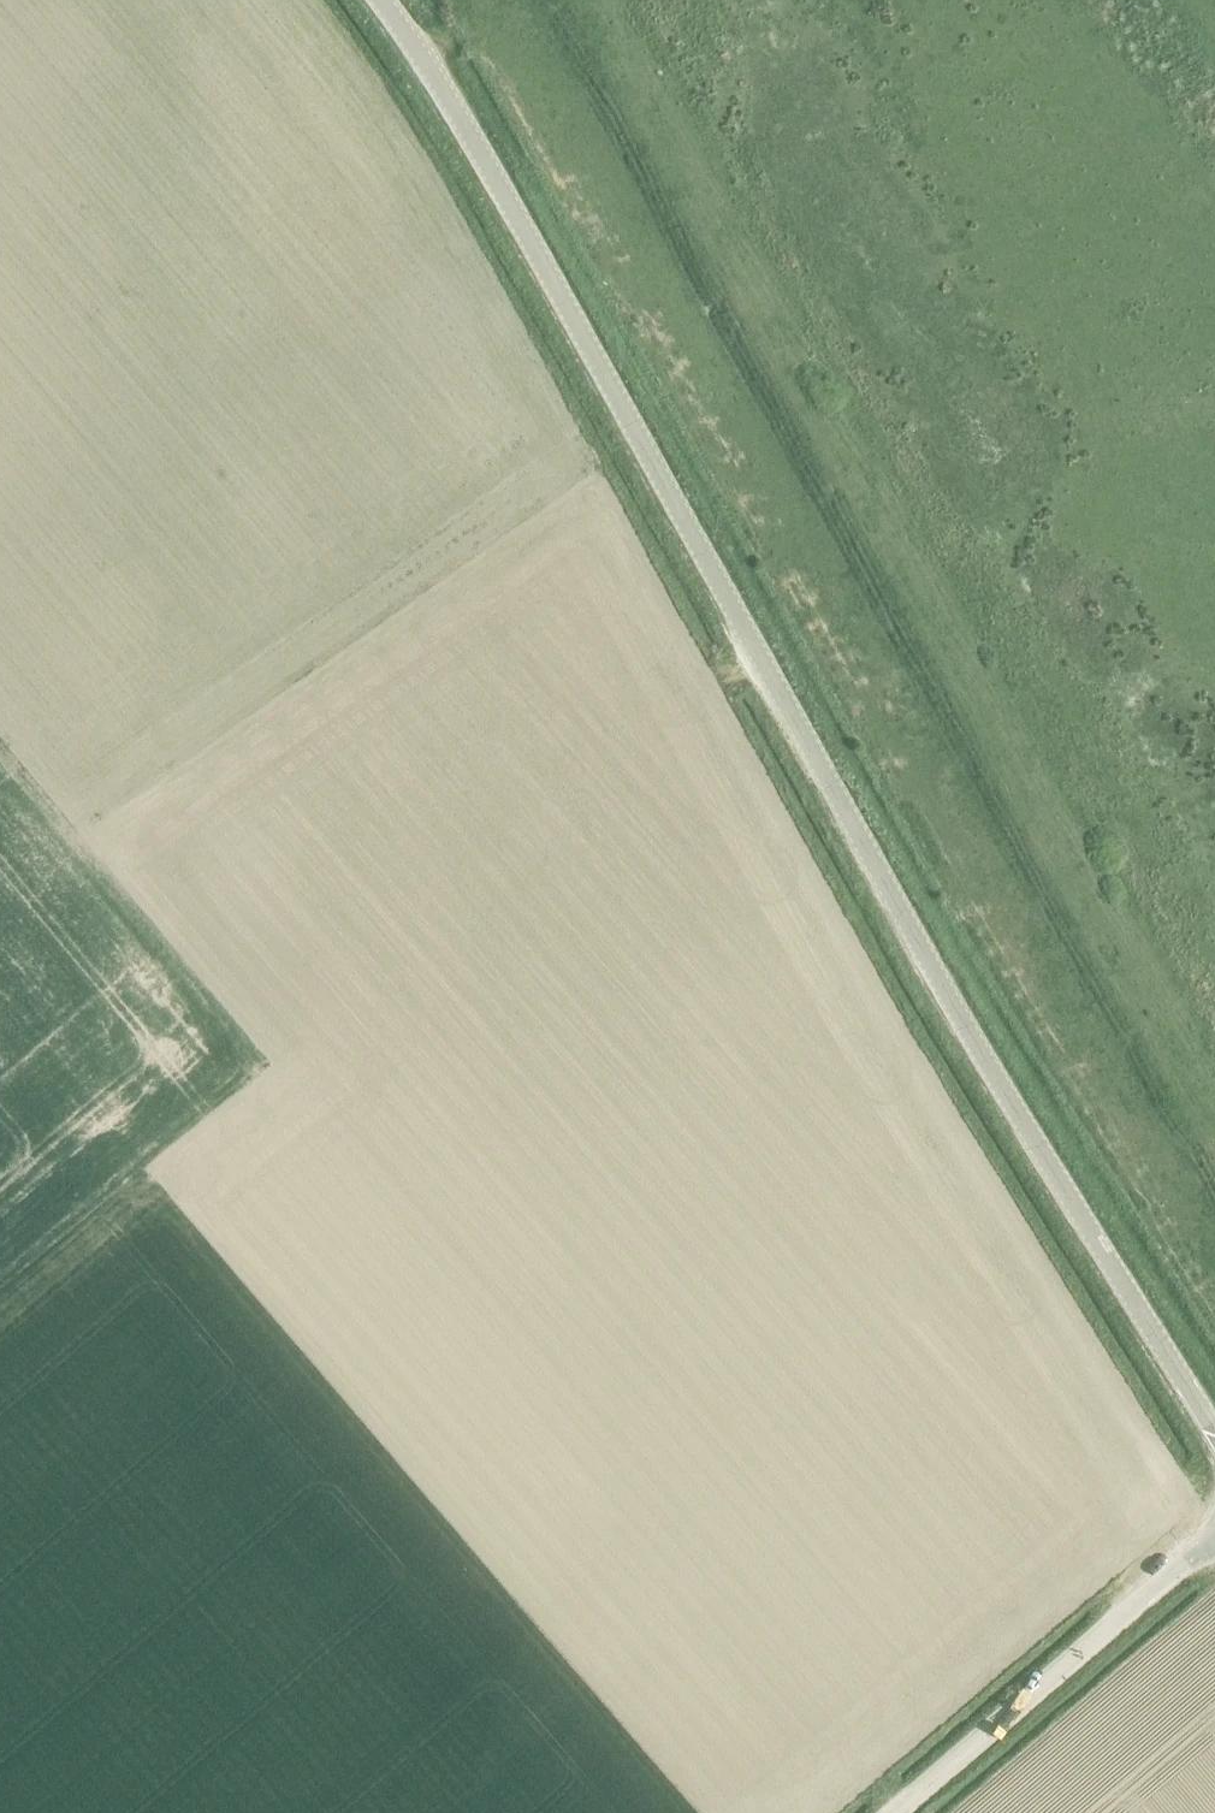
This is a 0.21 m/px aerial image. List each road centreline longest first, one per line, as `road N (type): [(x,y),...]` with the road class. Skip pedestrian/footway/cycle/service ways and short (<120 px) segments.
road 1 (tertiary): [(1214,1437),(1003,1093),(471,139),(379,0)]
road 2 (unclassified): [(895,1812),(1214,1542)]

